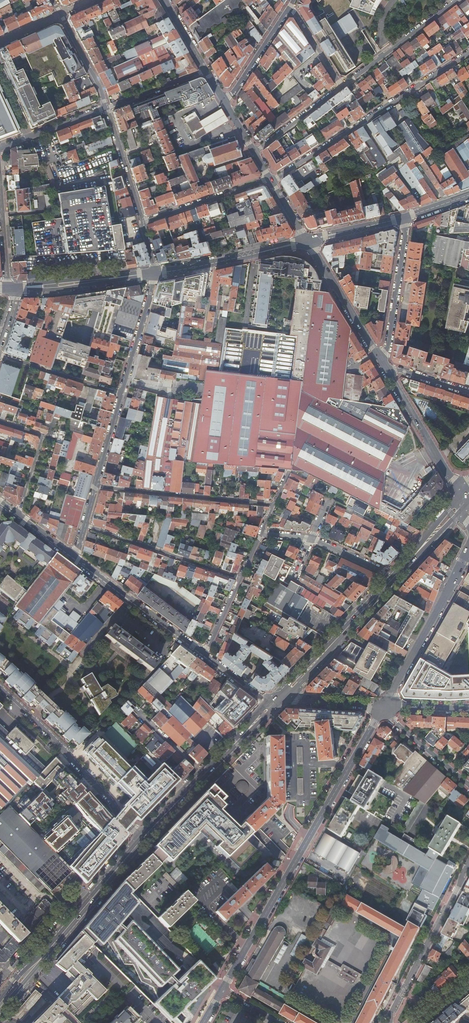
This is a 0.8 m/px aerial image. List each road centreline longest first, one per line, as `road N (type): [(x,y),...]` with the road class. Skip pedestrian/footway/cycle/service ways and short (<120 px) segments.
road 1 (tertiary): [(386,705),(223,990)]
road 2 (residential): [(271,181),(468,52)]
road 3 (residential): [(0,688),(106,790),(110,806),(142,839)]
road 4 (residential): [(468,863),(389,1022)]
road 5 (residential): [(97,486),(273,504)]
road 6 (tertiary): [(468,554),(386,705)]
road 7 (residential): [(240,579),(86,525)]
road 8 (tertiary): [(205,654),(75,557)]
road 9 (secondary): [(465,500),(384,365)]
road 10 (primary): [(98,891),(0,1008)]
road 11 (residential): [(403,218),(384,365)]
road 12 (secondary): [(384,365),(307,241)]
road 13 (residential): [(455,0),(341,86)]
road 14 (residential): [(98,891),(75,895),(2,979)]
road 15 (residential): [(269,178),(142,222)]
road 16 (residential): [(122,393),(0,355)]
road 17 (residential): [(19,515),(43,439),(0,421)]
road 18 (residential): [(155,273),(122,393)]
road 19 (primary): [(396,576),(312,666)]
road 20 (residential): [(53,0),(107,108)]

